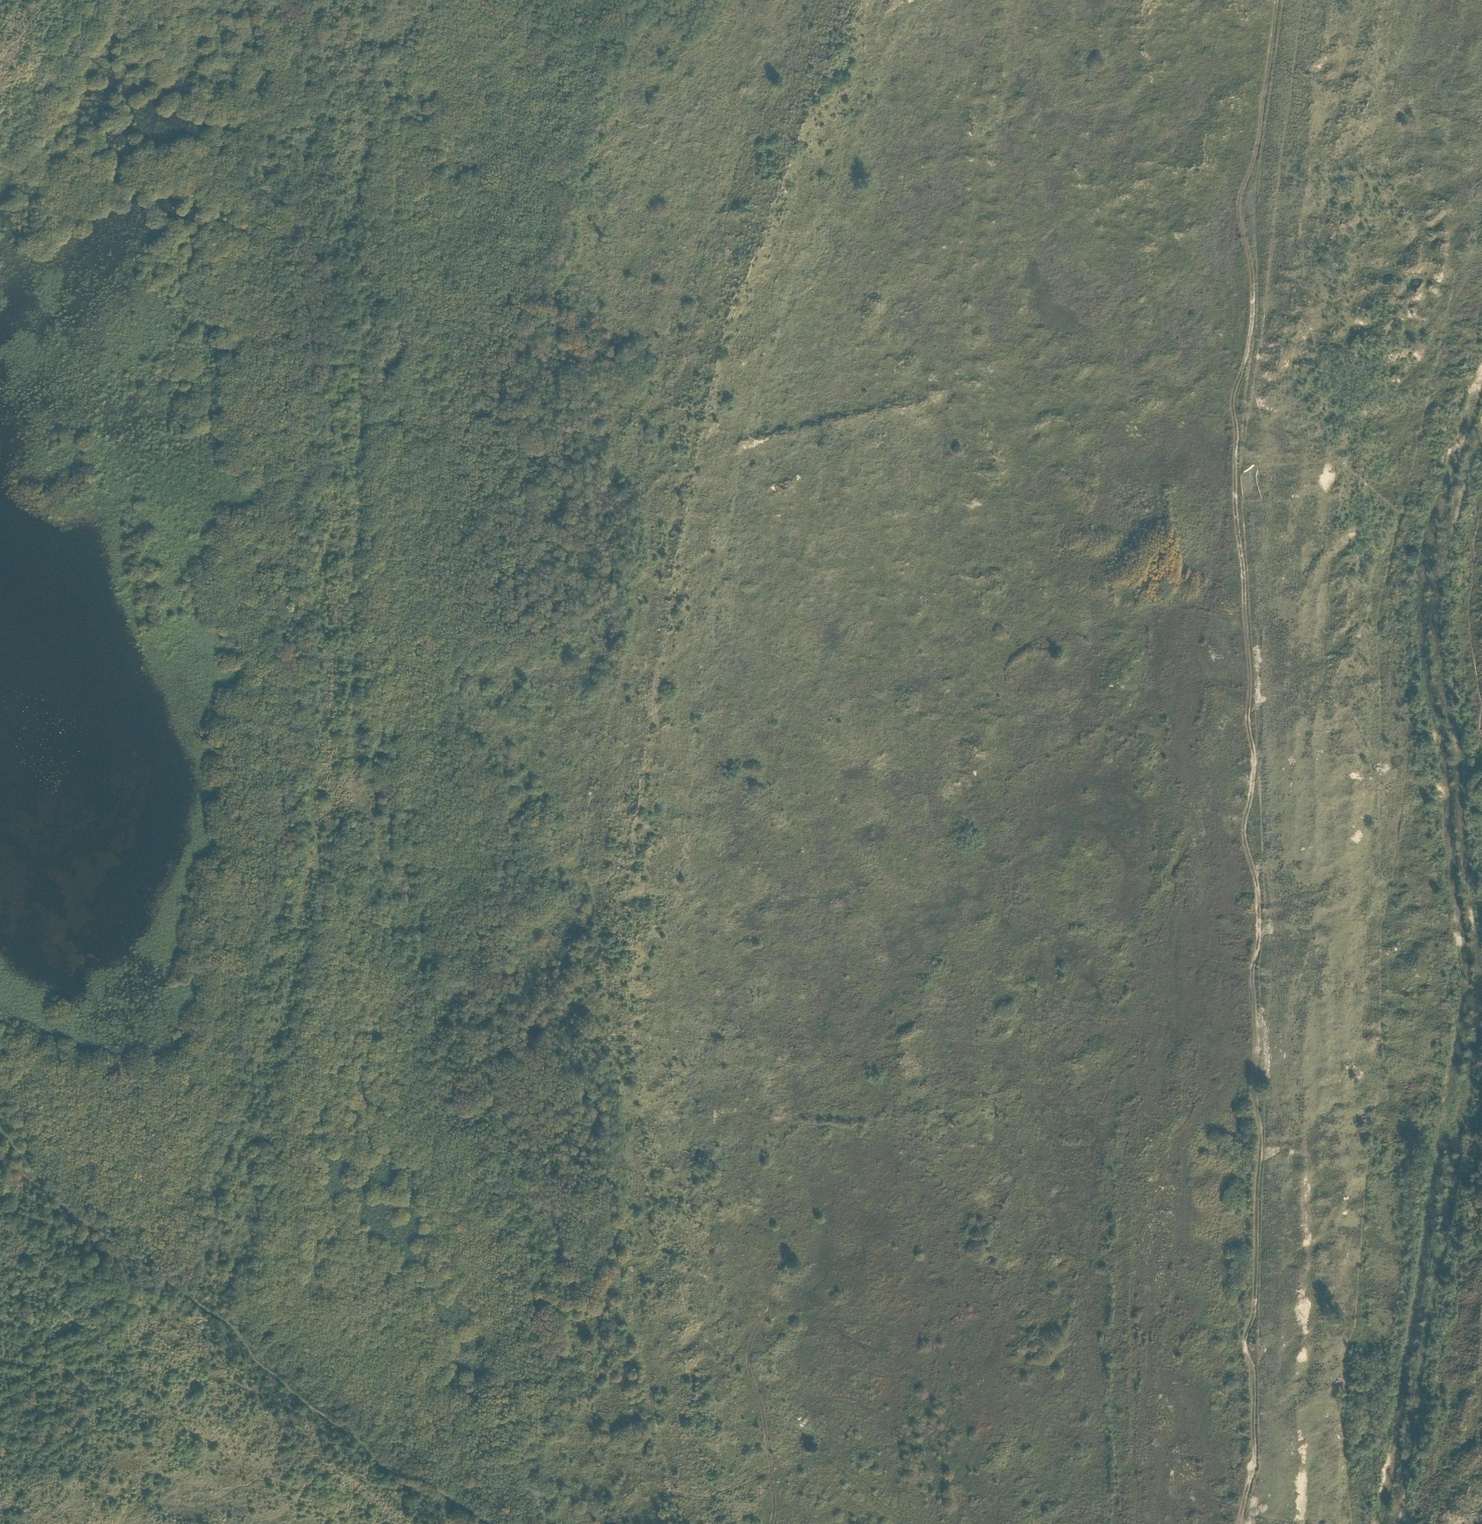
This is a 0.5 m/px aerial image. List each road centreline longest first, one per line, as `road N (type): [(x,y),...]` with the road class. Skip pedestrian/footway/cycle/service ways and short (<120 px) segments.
road 1 (track): [(1243,1523),(1255,1451),(1246,1332),(1255,1310),(1256,968),(1266,941),(1247,821),(1261,760),(1237,406),(1253,330),(1242,190),(1259,141),(1278,0)]

